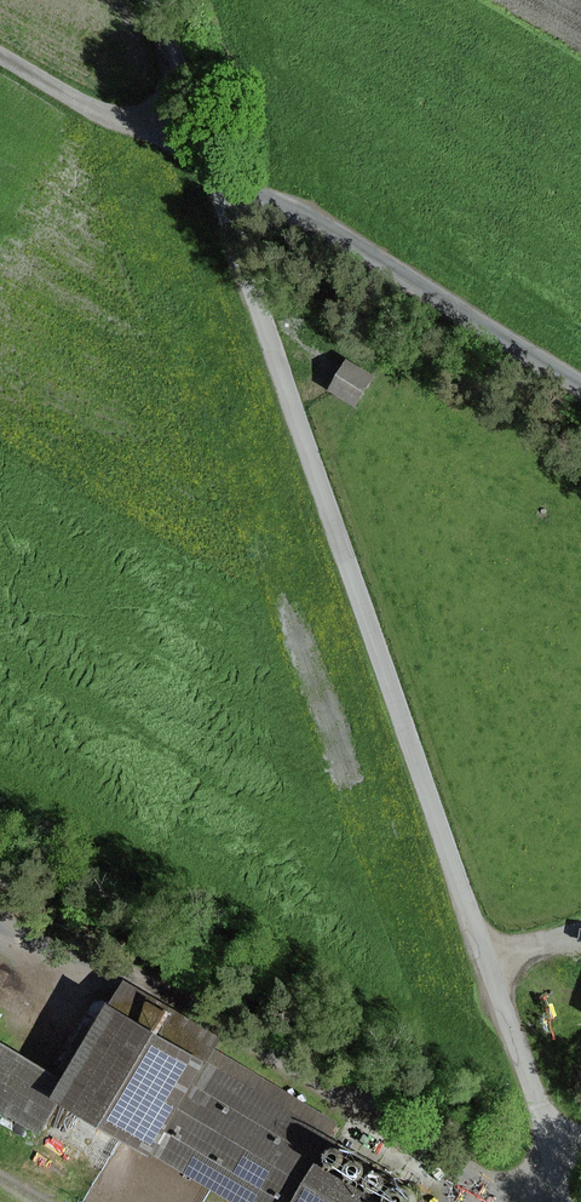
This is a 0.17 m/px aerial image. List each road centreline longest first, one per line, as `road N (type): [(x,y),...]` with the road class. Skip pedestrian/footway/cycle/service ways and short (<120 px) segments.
road 1 (unclassified): [(207,165),(488,956),(566,1201)]
road 2 (track): [(207,165),(580,385)]
road 3 (unclassified): [(207,165),(0,67)]
road 4 (unclassified): [(149,0),(207,165)]

